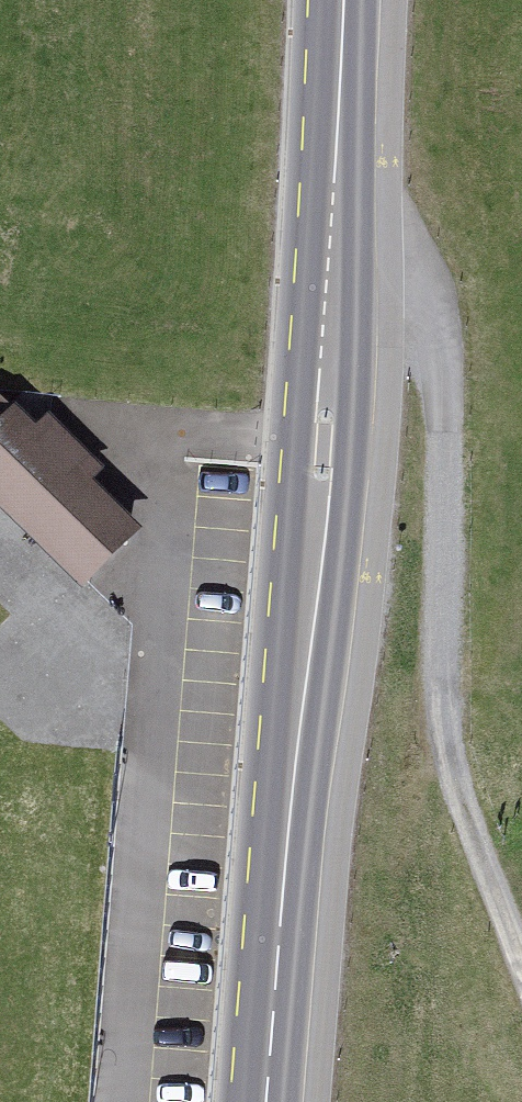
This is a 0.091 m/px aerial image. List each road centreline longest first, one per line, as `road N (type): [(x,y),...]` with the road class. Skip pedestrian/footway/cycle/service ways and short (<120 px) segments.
road 1 (secondary): [(254,1101),(309,542),(333,0)]
road 2 (track): [(327,121),(386,255),(437,314),(452,774),(521,959)]

